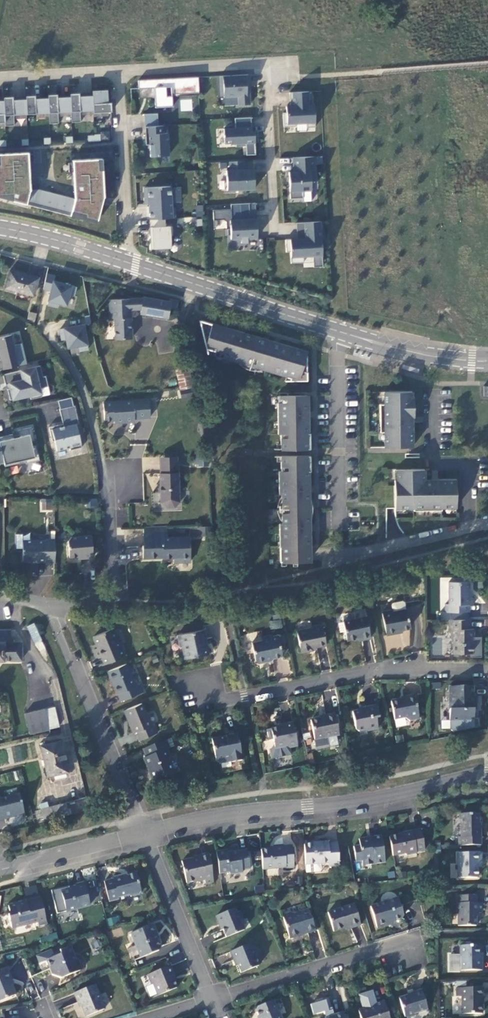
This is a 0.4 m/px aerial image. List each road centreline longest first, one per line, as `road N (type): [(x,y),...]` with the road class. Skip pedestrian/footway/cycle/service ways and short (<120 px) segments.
road 1 (residential): [(487,773),(367,800),(145,832)]
road 2 (residential): [(487,666),(370,673),(229,698),(200,690)]
road 3 (residential): [(0,591),(41,603),(114,604),(109,474)]
road 4 (tertiary): [(340,332),(129,262)]
road 5 (residential): [(212,997),(404,947)]
road 6 (residential): [(120,72),(129,262)]
road 7 (residential): [(145,832),(73,660)]
road 8 (residential): [(340,517),(340,332)]
road 9 (residential): [(212,997),(145,832)]
road 10 (residential): [(120,72),(266,65),(282,78)]
road 11 (residential): [(431,399),(432,464),(467,464),(467,526)]
road 12 (residential): [(145,832),(0,870)]
road 13 (tertiary): [(487,361),(340,332)]
road 14 (tertiary): [(129,262),(0,228)]
road 15 (residential): [(0,77),(120,72)]

